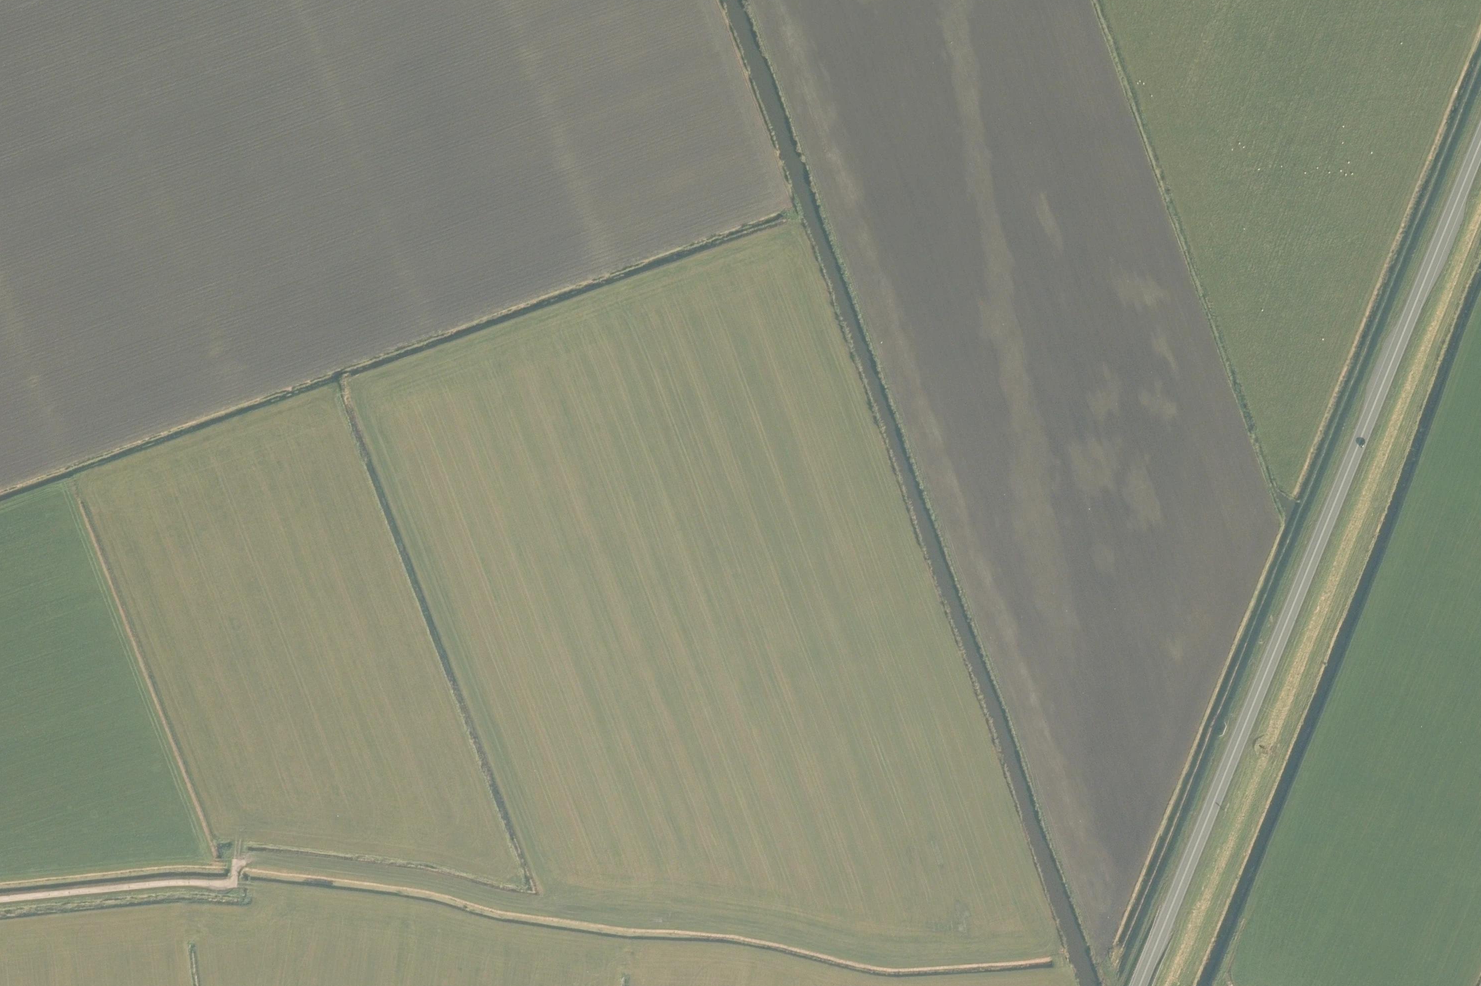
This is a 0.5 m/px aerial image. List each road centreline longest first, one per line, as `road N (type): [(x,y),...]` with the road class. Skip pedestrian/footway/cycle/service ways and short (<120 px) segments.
road 1 (trunk): [(1139,985),(1480,139)]

